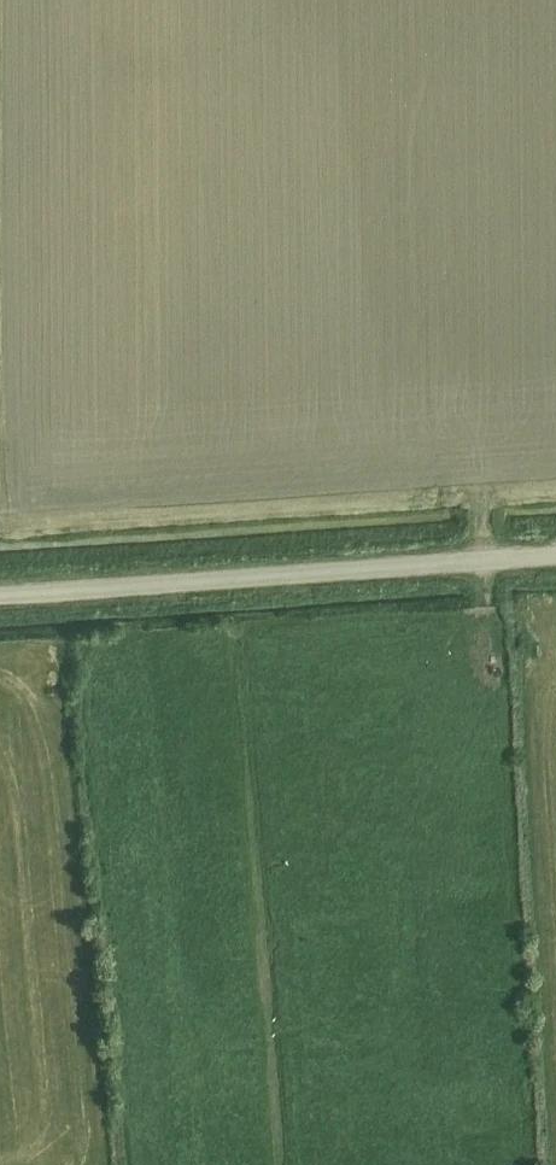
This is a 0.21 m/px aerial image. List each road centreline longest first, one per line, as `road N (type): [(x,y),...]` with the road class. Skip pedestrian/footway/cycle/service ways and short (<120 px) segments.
road 1 (unclassified): [(0,589),(555,558)]

